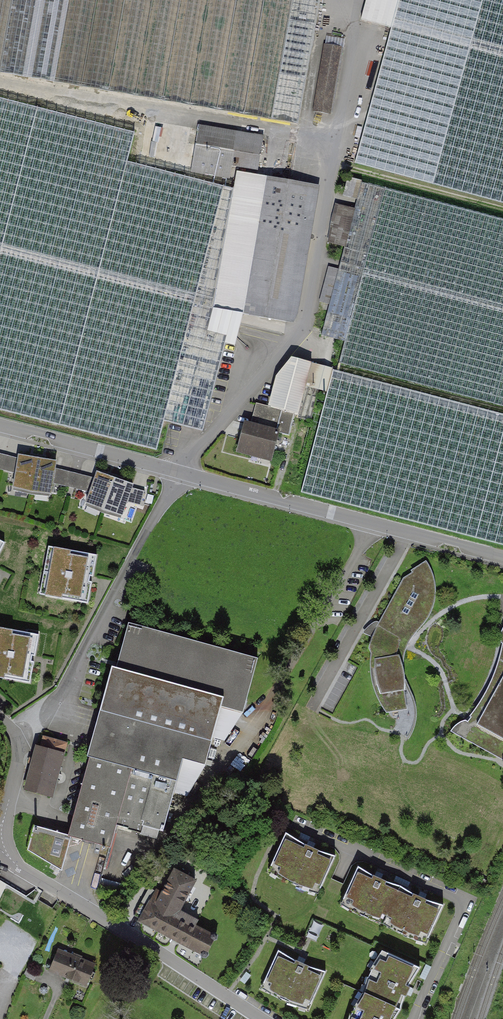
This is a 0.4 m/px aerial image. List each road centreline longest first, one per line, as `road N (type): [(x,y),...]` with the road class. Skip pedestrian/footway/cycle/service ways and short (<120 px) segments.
road 1 (residential): [(182,473),(502,557)]
road 2 (residential): [(0,848),(29,874),(264,1018)]
road 3 (unclassified): [(26,734),(57,697),(182,473)]
road 4 (residential): [(0,425),(182,473)]

